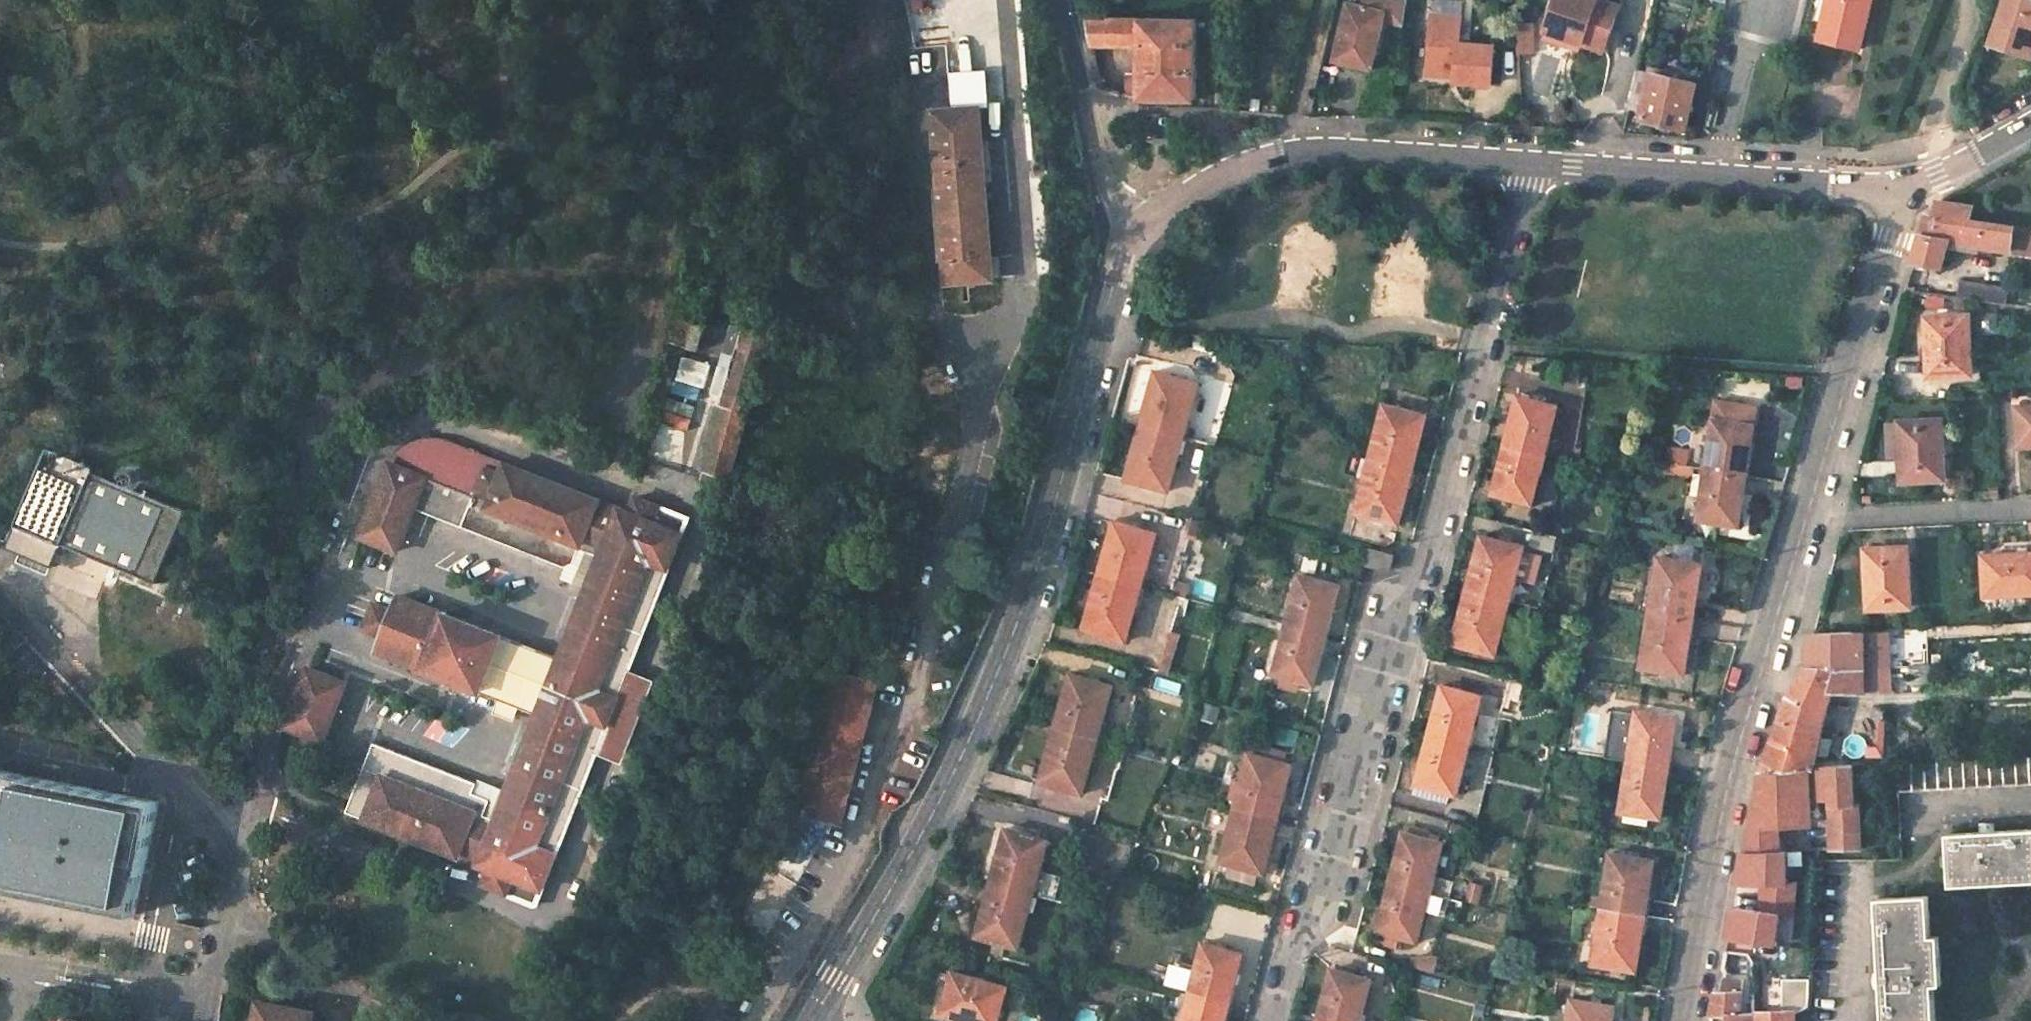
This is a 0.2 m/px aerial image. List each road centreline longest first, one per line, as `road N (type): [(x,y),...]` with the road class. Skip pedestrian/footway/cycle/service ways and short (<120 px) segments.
road 1 (residential): [(1529,163),(1421,580),(1267,1020)]
road 2 (tertiary): [(1133,241),(1028,598),(997,675),(954,775),(812,1020)]
road 3 (unclassified): [(1685,1020),(1739,739),(1807,512)]
road 4 (tertiary): [(1133,241),(1212,180),(1271,158),(1331,150),(1529,163)]
road 5 (unclassified): [(1807,512),(1906,188)]
road 6 (unclassified): [(1066,0),(1106,184),(1133,241)]
road 7 (residential): [(1807,512),(2030,504)]
road 8 (tertiary): [(1717,176),(1906,188)]
road 9 (tertiary): [(1529,163),(1717,176)]
road 10 (residential): [(1758,0),(1717,176)]
road 11 (residential): [(1853,866),(1849,1020)]
road 12 (tertiary): [(1906,188),(2030,122)]

